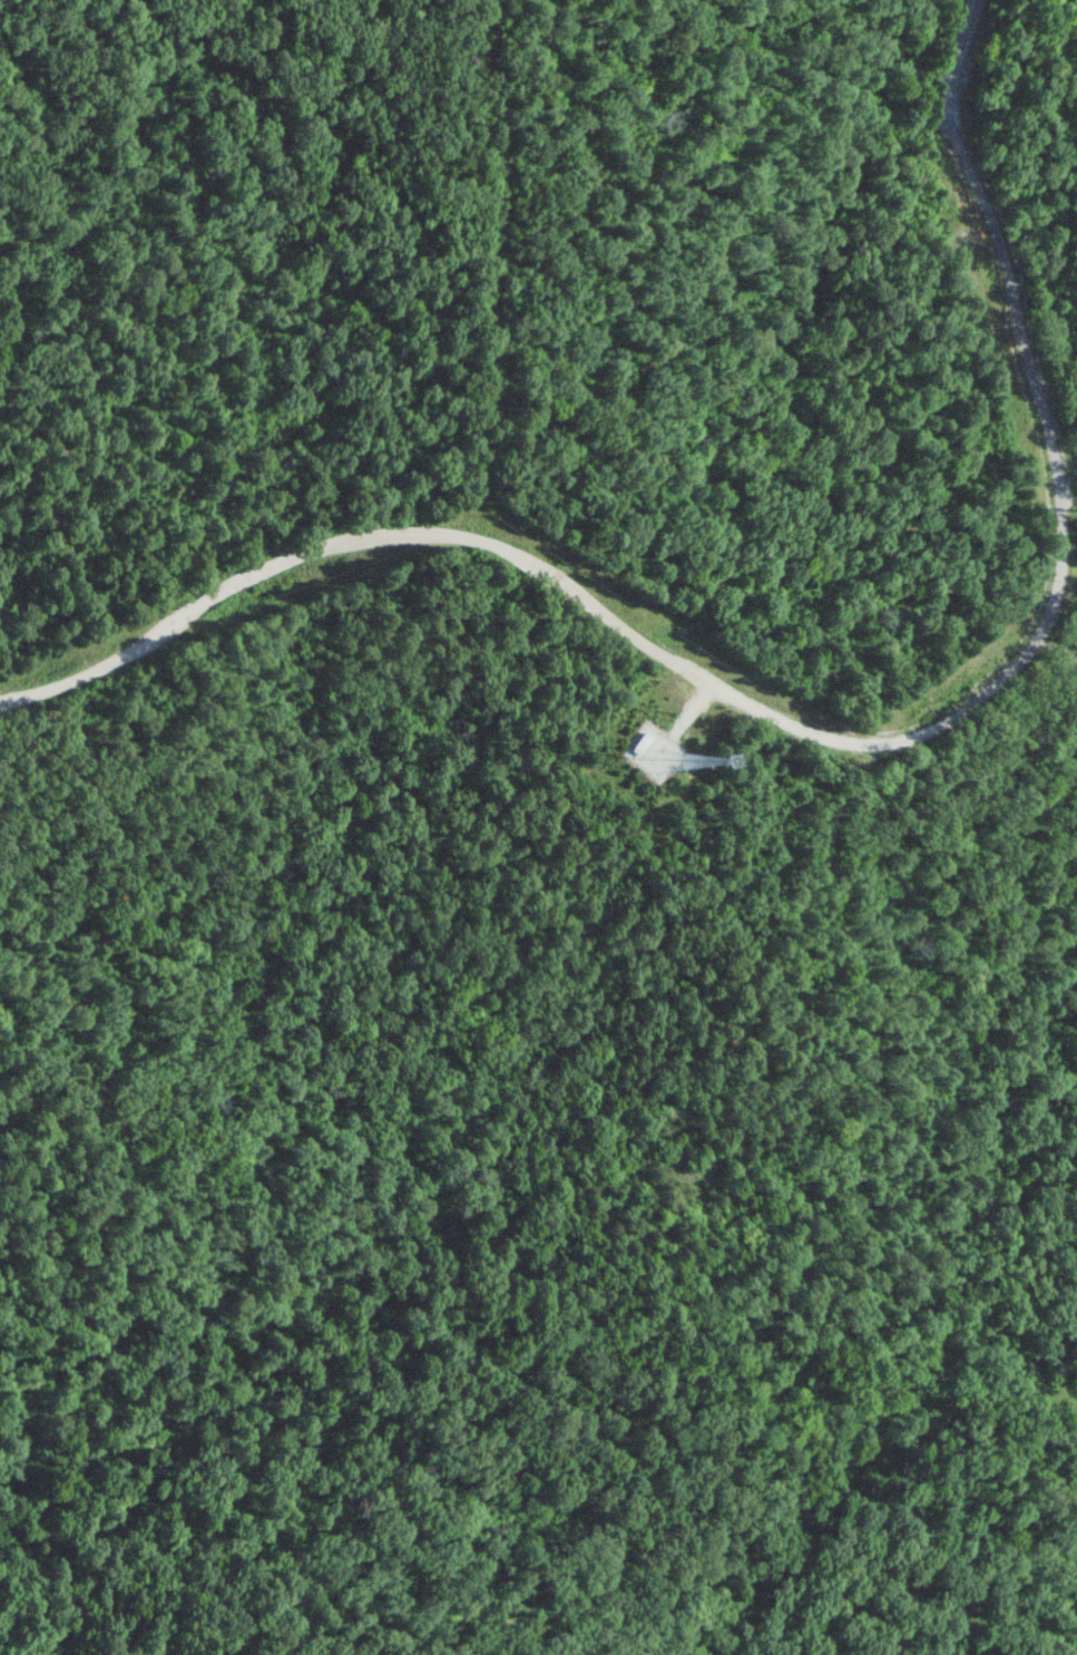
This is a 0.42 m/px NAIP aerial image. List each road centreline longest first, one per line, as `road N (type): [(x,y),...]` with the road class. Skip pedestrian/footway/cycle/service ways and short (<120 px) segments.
road 1 (residential): [(0,697),(321,538),(433,533),(538,567),(784,720),(852,740),(904,737),(954,708),(1025,651),(1063,554),(1057,459),(948,93),(972,0)]

